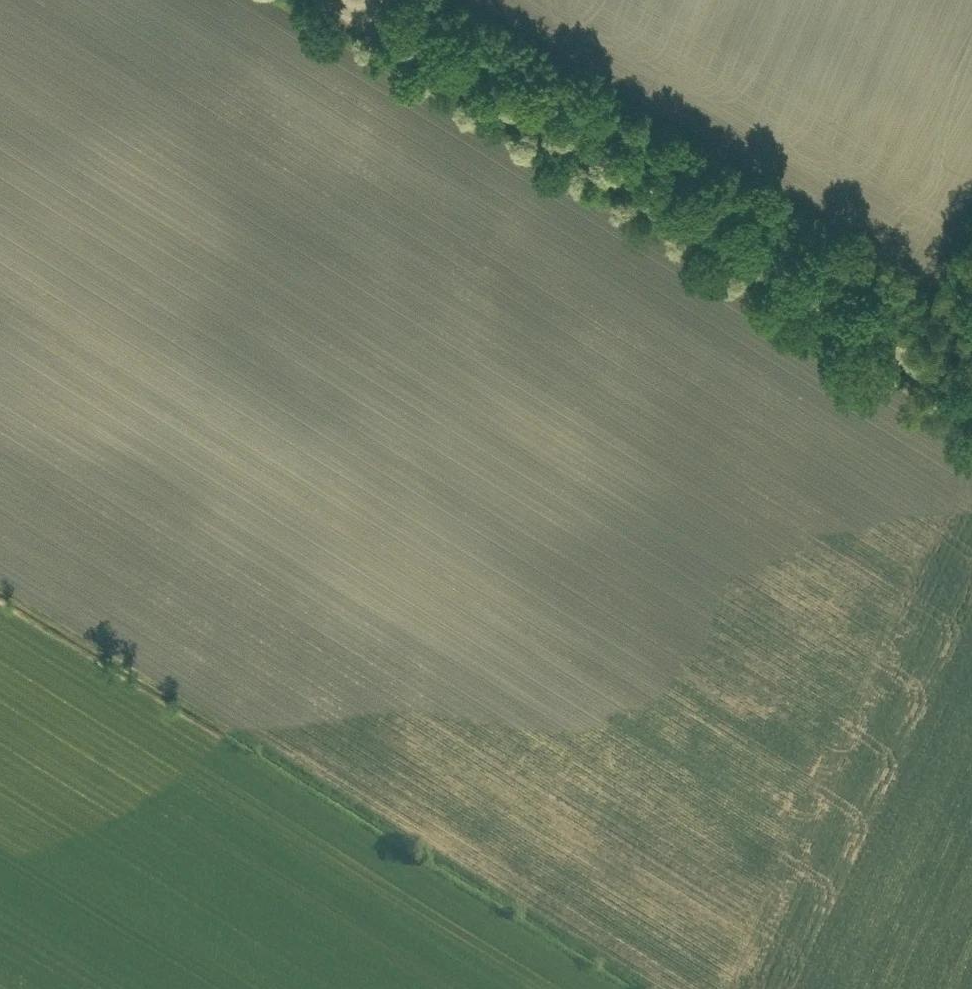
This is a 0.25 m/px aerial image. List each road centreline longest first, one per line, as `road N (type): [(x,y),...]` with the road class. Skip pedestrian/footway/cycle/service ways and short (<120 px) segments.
road 1 (unclassified): [(971,401),(322,0)]

